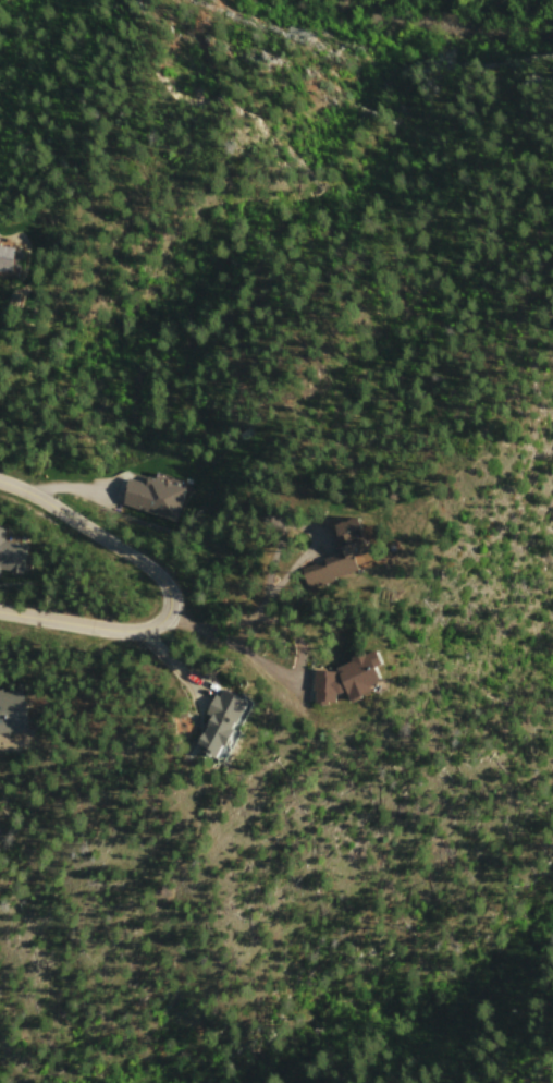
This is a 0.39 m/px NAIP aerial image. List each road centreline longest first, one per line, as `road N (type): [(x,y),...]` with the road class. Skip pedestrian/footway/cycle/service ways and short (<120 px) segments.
road 1 (residential): [(0,621),(146,640),(172,623),(173,594),(148,569),(0,490)]

